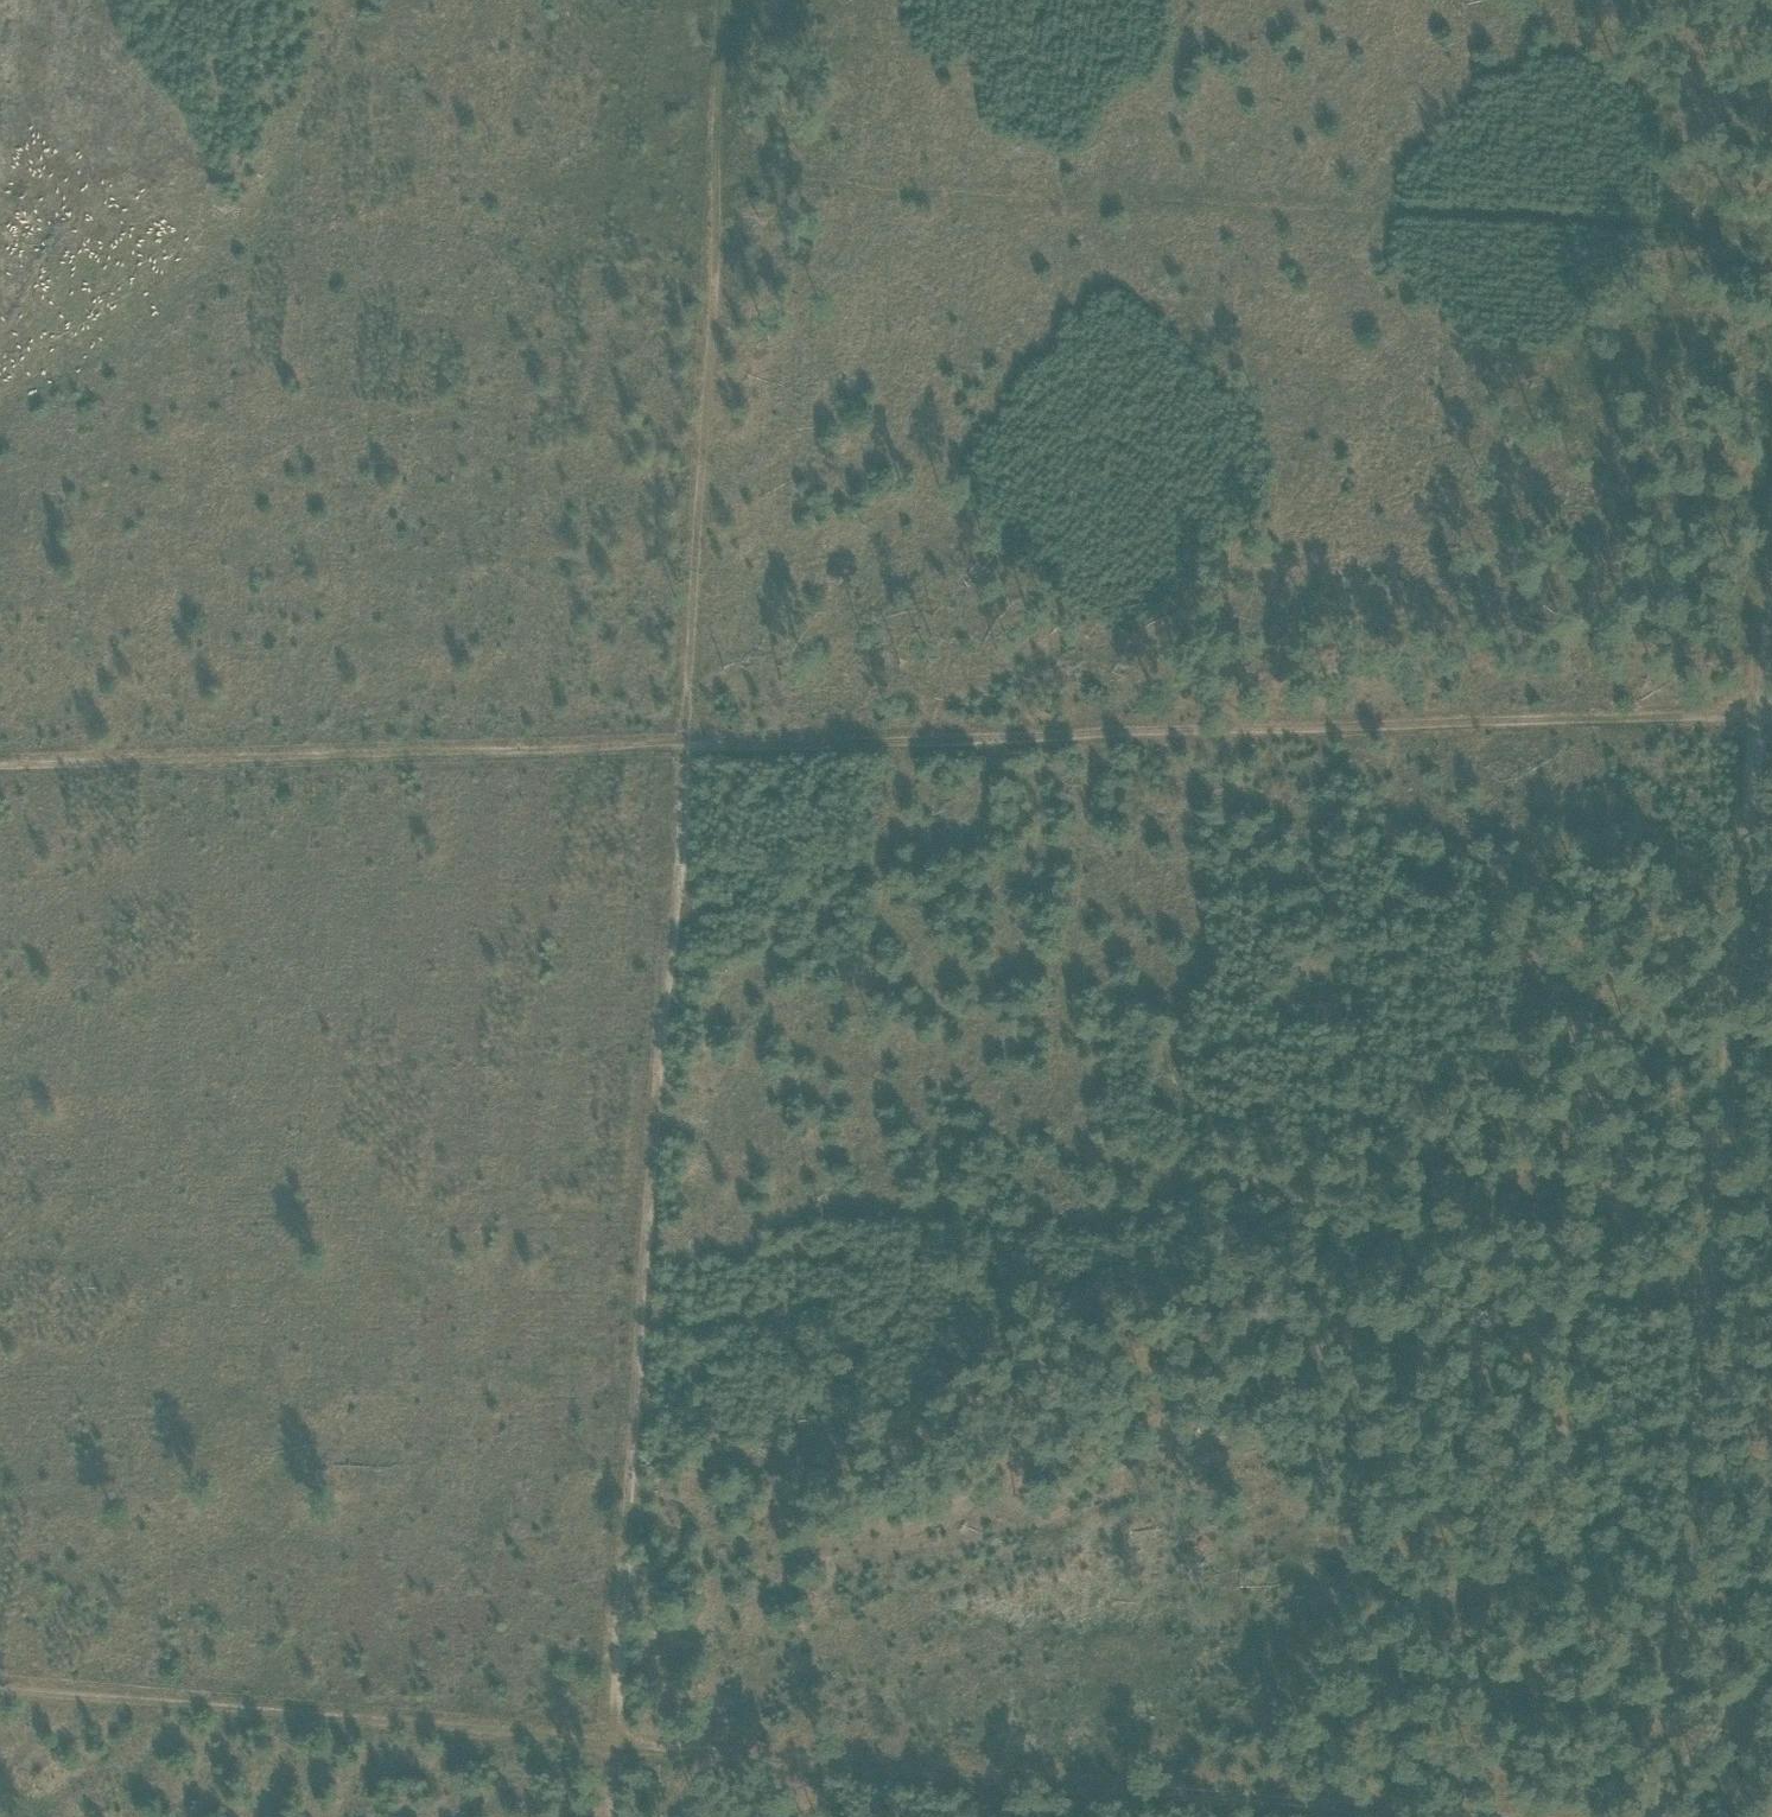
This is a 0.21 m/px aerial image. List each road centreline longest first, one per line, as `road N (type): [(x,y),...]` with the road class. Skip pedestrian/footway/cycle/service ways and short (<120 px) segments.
road 1 (track): [(0,1697),(1412,1816)]
road 2 (track): [(1667,1816),(1756,719)]
road 3 (track): [(593,1816),(686,746)]
road 4 (track): [(1756,719),(686,746)]
road 5 (track): [(686,746),(0,763)]
road 6 (track): [(686,746),(711,176)]
road 7 (track): [(711,176),(719,0)]
road 8 (track): [(1756,719),(1771,545)]

